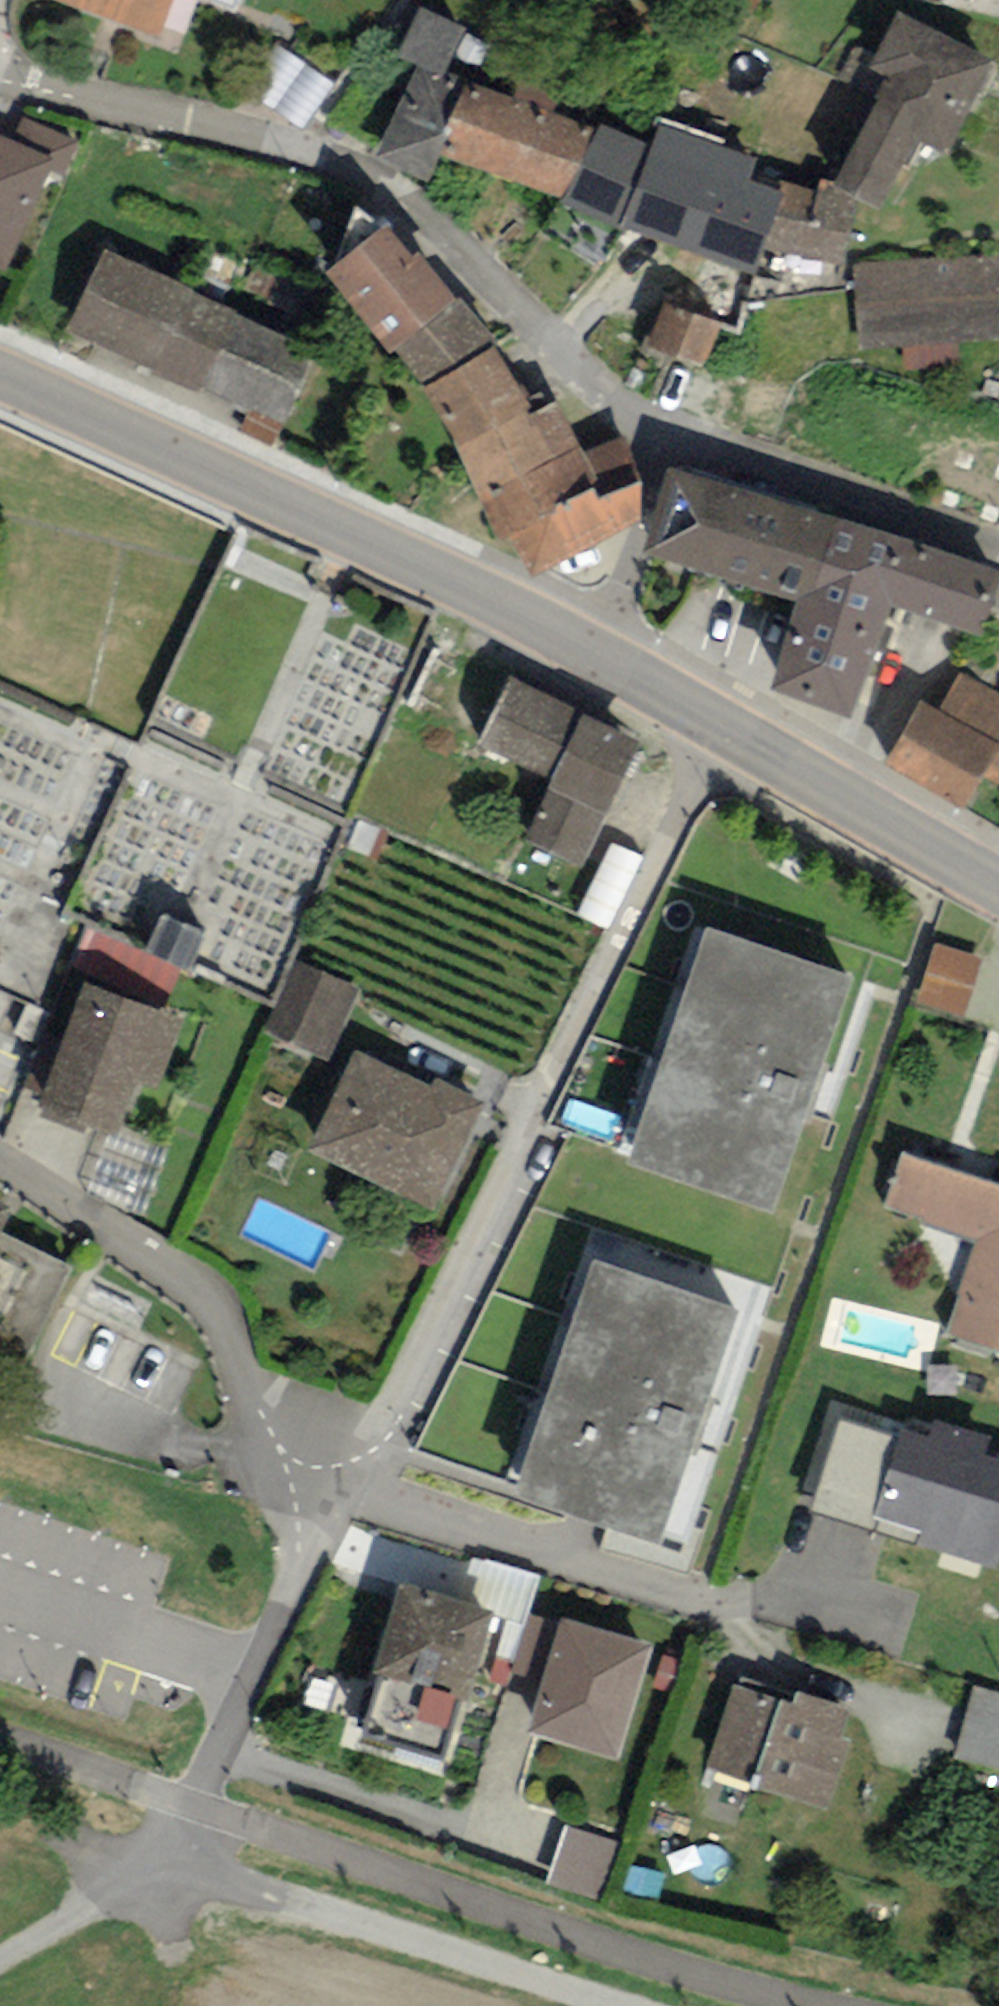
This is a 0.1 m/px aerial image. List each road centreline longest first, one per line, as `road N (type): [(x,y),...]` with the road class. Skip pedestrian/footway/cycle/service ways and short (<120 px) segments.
road 1 (residential): [(719,727),(399,1411),(338,1485)]
road 2 (residential): [(0,78),(188,120),(373,179),(410,204),(660,436)]
road 3 (primary): [(0,374),(349,533),(607,665)]
road 4 (track): [(614,2005),(166,1864),(0,1959)]
road 5 (residential): [(0,1156),(220,1307),(264,1417),(302,1464),(338,1485)]
road 6 (residential): [(338,1485),(294,1566),(166,1864)]
road 7 (residential): [(660,436),(998,547)]
road 8 (primary): [(719,727),(998,881)]
road 9 (residential): [(660,436),(607,665)]
road 10 (primary): [(607,665),(719,727)]

